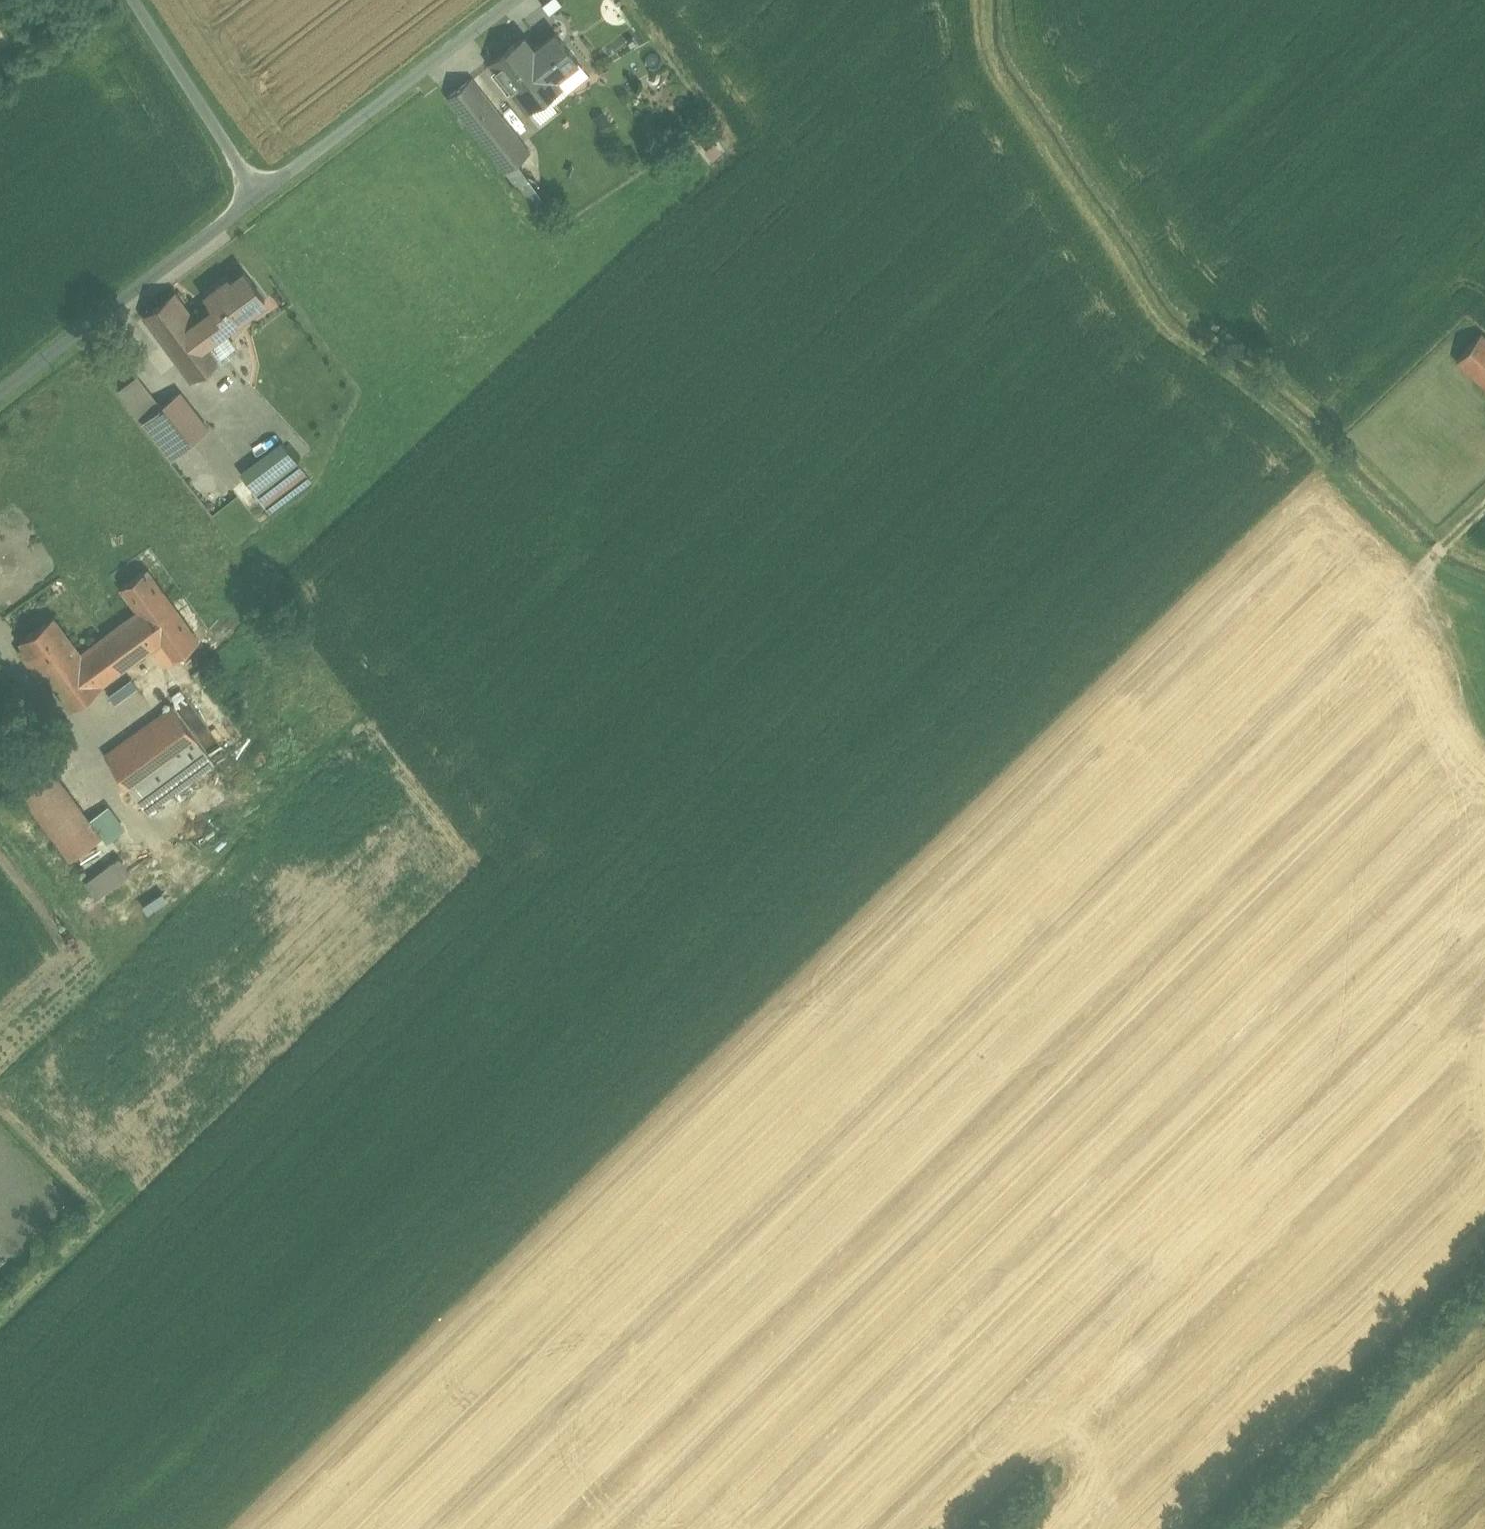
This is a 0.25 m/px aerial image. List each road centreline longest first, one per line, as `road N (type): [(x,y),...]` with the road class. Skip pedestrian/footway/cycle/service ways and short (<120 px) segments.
road 1 (unclassified): [(262,197),(0,397)]
road 2 (unclassified): [(522,0),(262,197)]
road 3 (unclassified): [(134,0),(262,197)]

